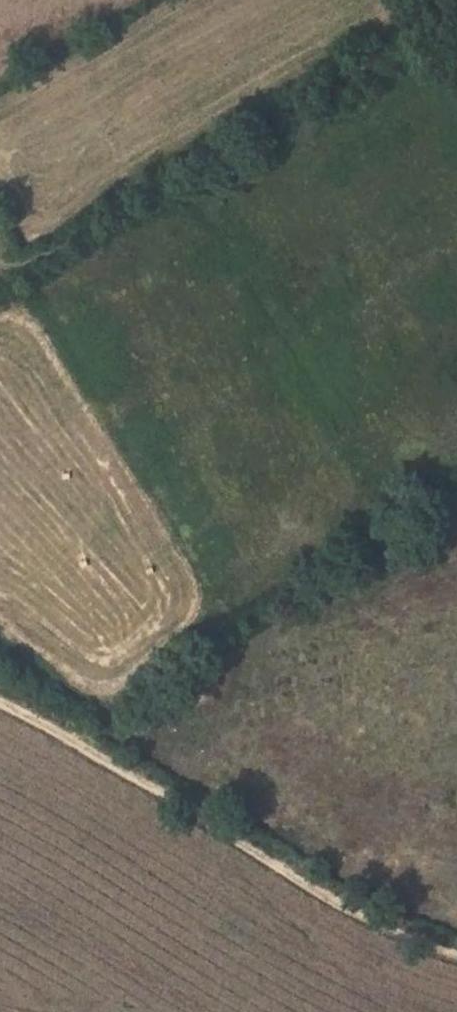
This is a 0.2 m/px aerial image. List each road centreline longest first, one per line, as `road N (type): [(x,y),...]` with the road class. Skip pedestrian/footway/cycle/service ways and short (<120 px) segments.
road 1 (track): [(0,705),(385,922),(456,946)]

